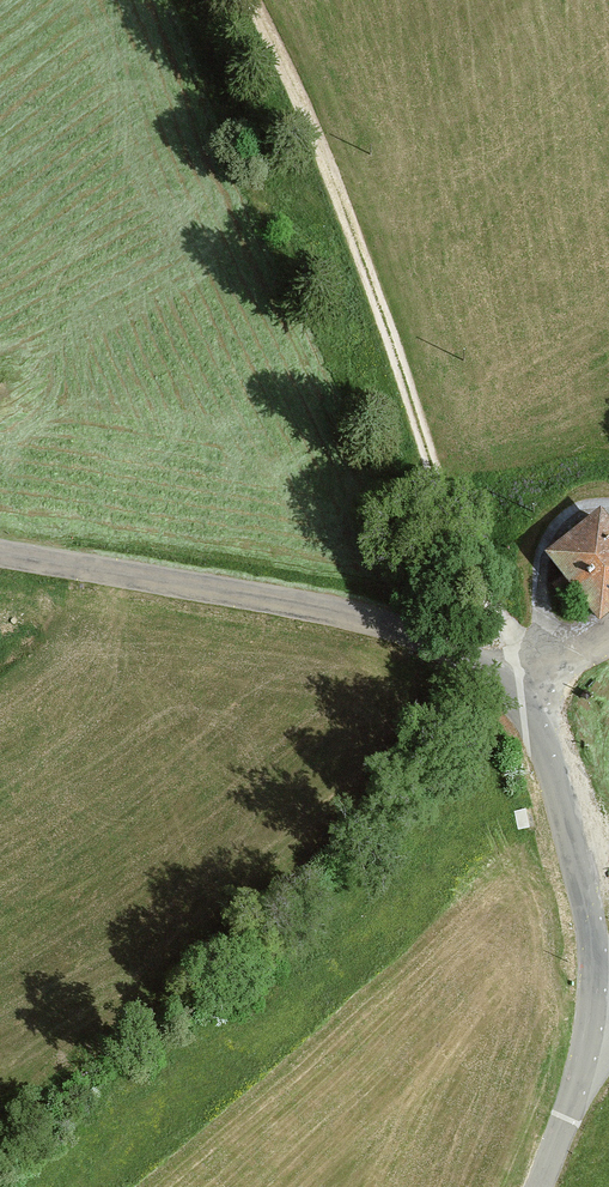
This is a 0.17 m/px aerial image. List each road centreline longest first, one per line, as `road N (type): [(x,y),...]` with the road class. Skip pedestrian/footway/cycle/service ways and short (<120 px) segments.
road 1 (tertiary): [(0,554),(355,615),(449,644),(493,669),(521,698),(544,745),(587,897),(593,1009)]
road 2 (track): [(608,649),(521,698),(431,487),(395,309),(251,0)]
road 3 (track): [(608,498),(532,548),(543,622),(569,672)]
road 4 (tertiary): [(593,1009),(538,1186)]

